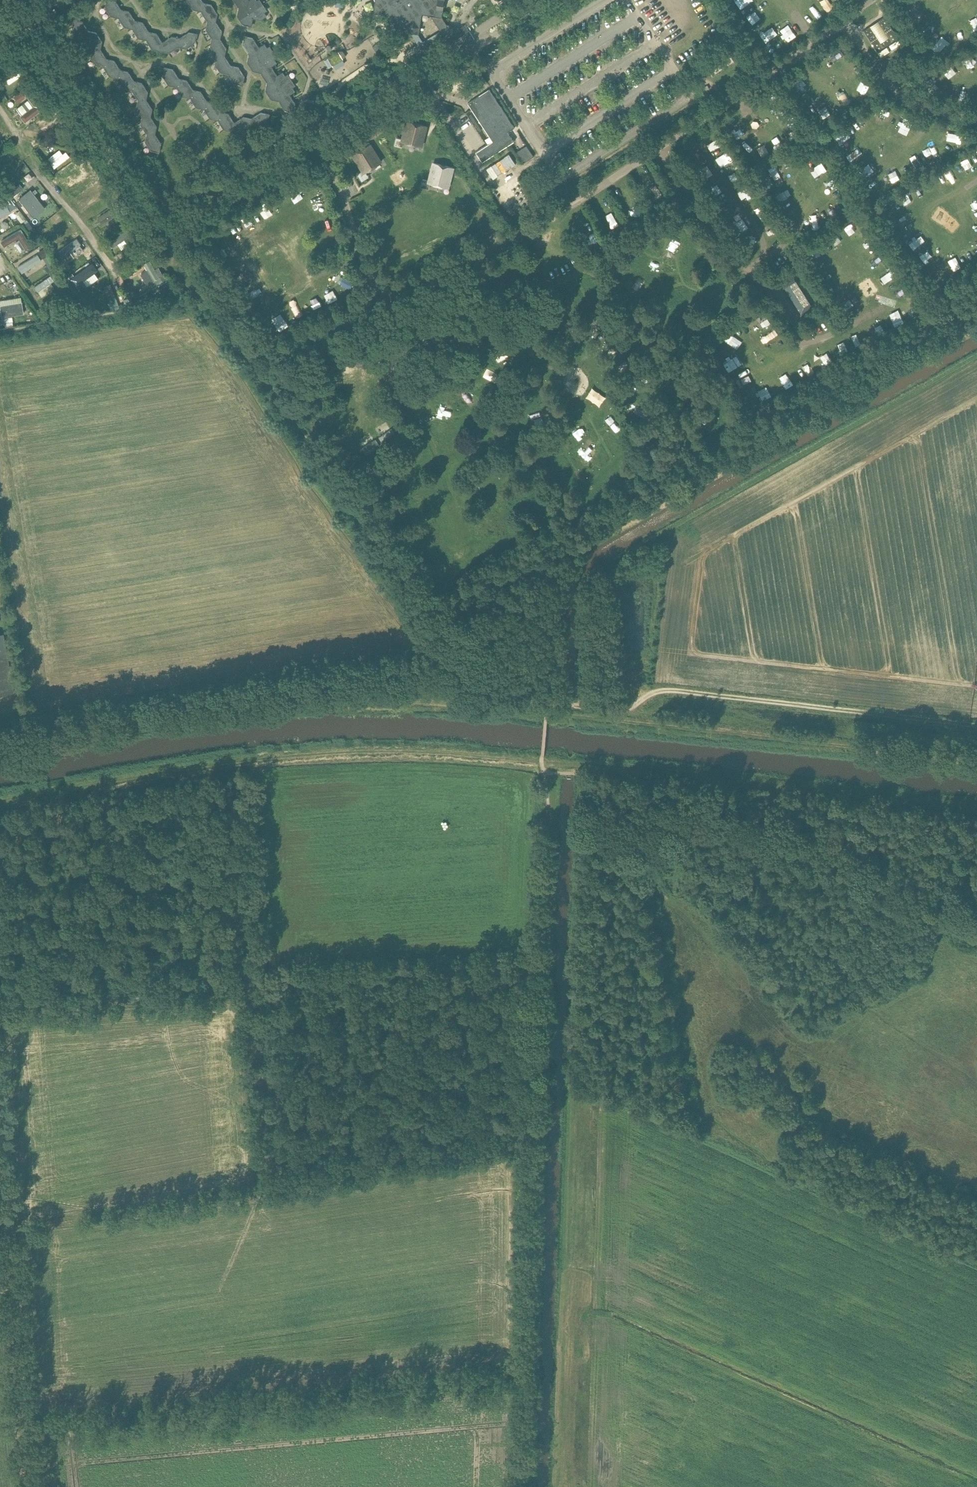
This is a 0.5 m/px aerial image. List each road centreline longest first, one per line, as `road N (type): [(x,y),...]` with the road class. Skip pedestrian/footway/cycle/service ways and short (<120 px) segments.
road 1 (track): [(0,802),(363,752),(543,764)]
road 2 (track): [(0,1005),(544,960)]
road 3 (track): [(543,764),(976,810)]
road 4 (track): [(976,761),(561,715),(547,704)]
road 5 (residential): [(460,45),(192,218),(169,225)]
road 6 (residential): [(169,225),(166,240),(124,267),(109,264),(0,110)]
road 7 (residential): [(169,225),(152,214),(22,24)]
road 8 (track): [(23,1486),(0,1238)]

